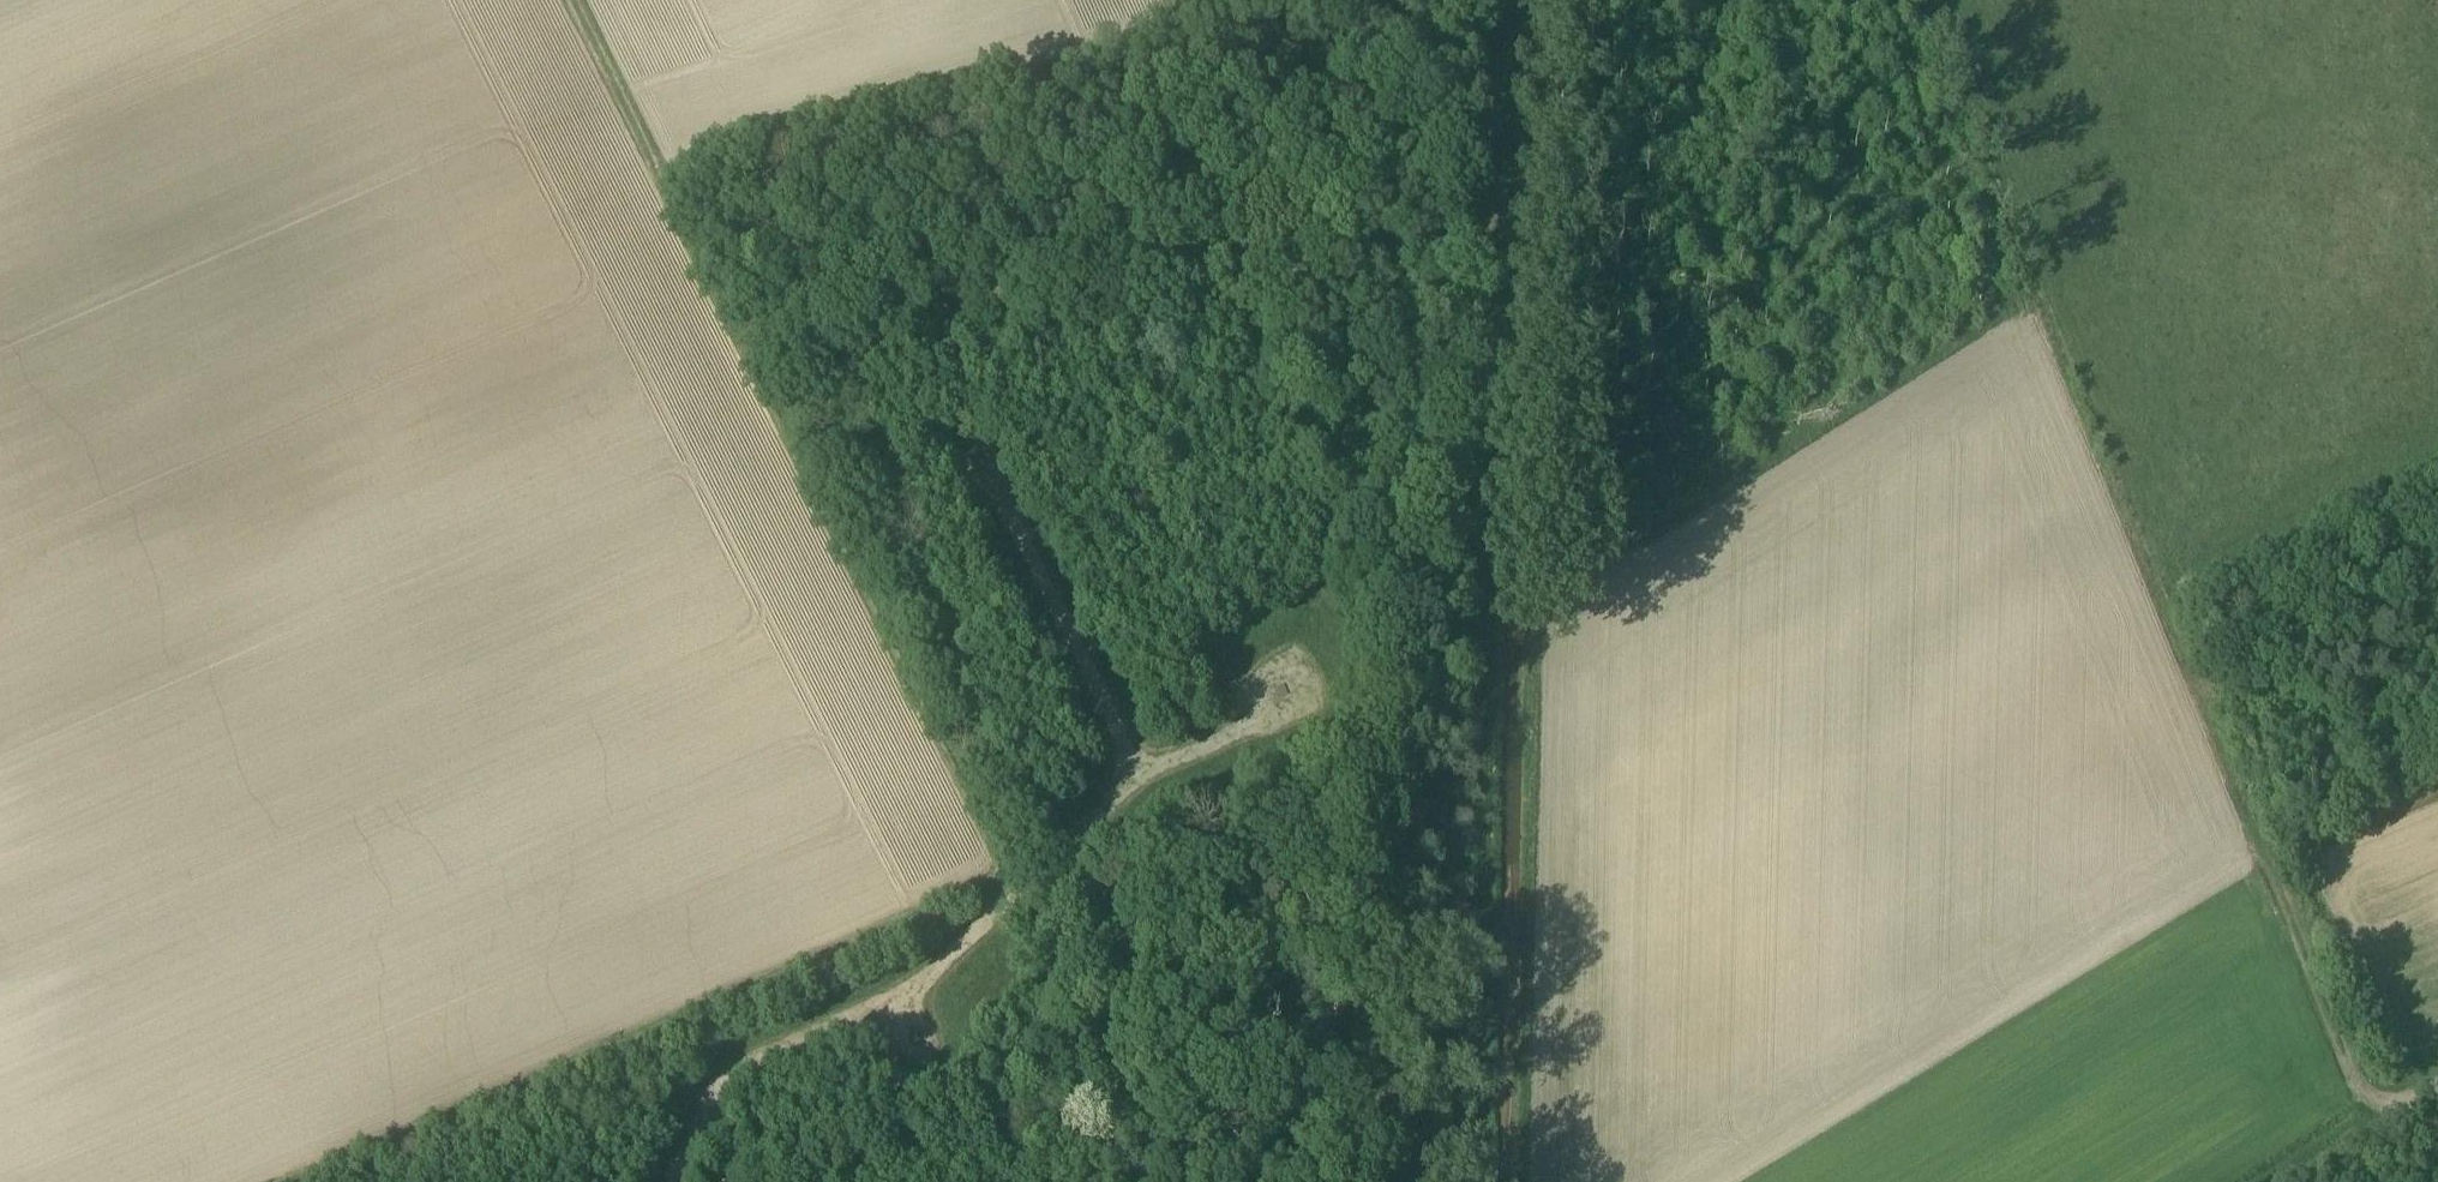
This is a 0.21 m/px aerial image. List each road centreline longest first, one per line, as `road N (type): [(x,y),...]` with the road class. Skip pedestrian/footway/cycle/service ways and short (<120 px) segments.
road 1 (track): [(1915,0),(2382,1122),(2437,1086)]
road 2 (track): [(567,0),(1002,896)]

